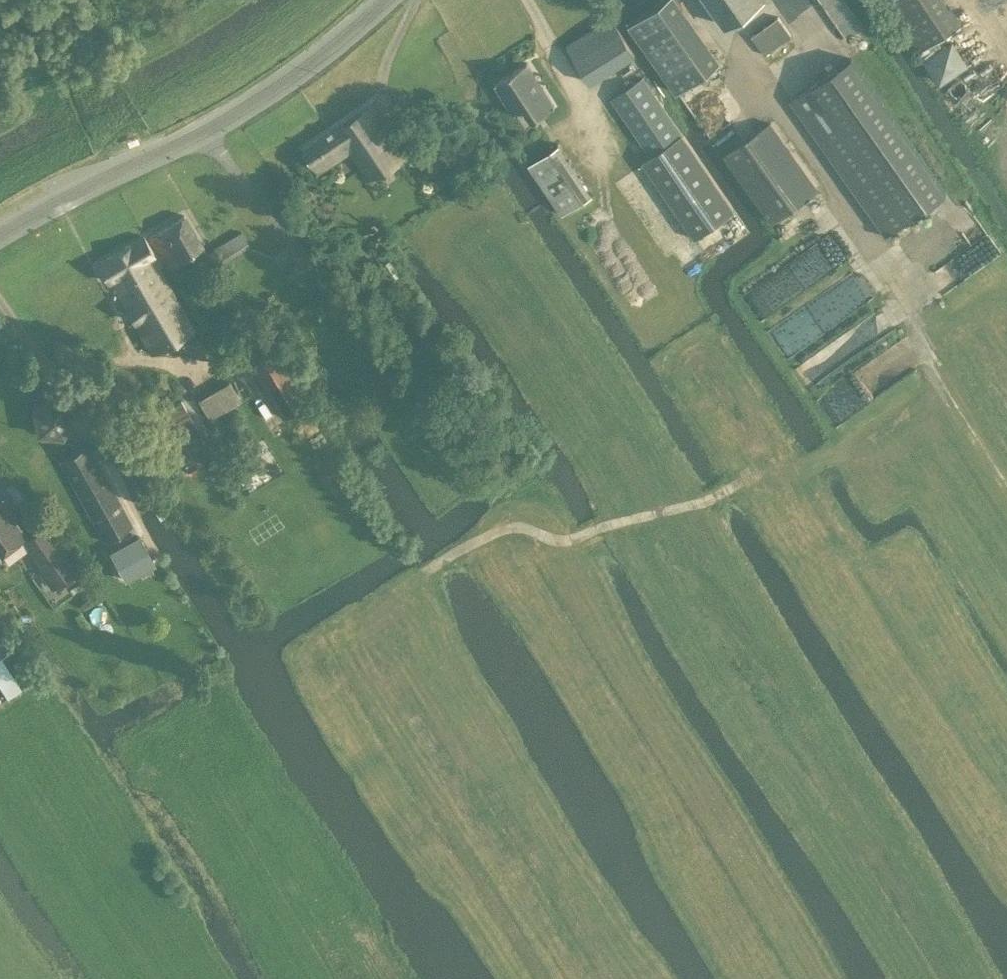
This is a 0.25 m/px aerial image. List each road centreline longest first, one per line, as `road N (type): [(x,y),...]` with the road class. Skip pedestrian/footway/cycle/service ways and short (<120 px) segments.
road 1 (secondary): [(0,234),(203,133),(350,42),(394,0)]
road 2 (track): [(1006,480),(841,222)]

